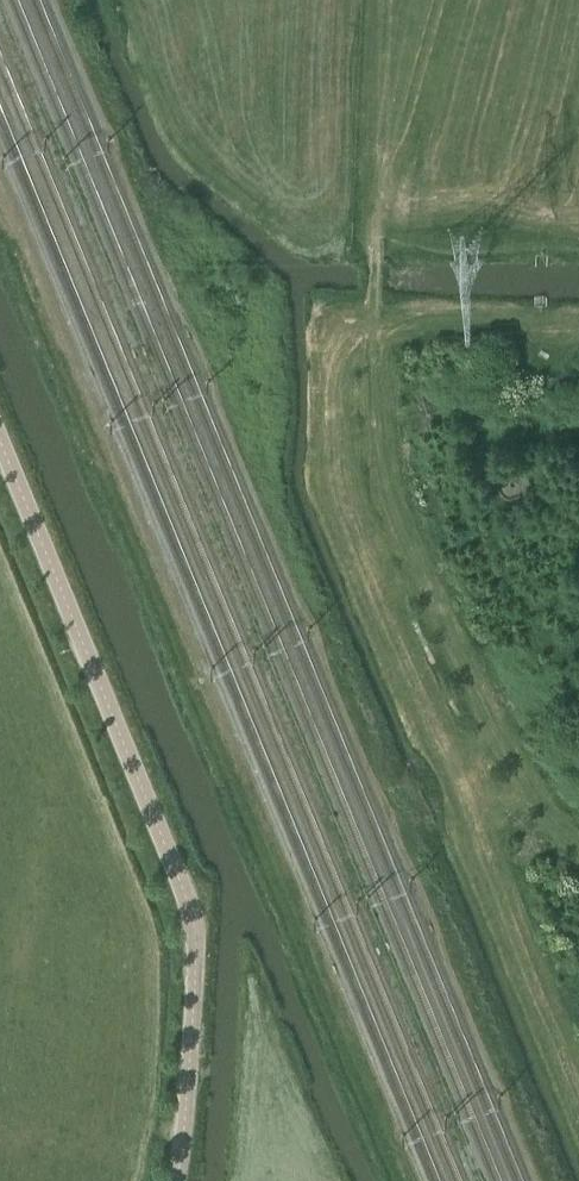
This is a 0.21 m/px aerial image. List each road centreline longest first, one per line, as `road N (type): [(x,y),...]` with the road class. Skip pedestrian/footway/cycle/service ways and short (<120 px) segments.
road 1 (track): [(578,1082),(392,629),(352,514),(345,461),(349,314),(578,317)]
road 2 (track): [(578,835),(501,745),(399,506),(371,406),(375,251)]

